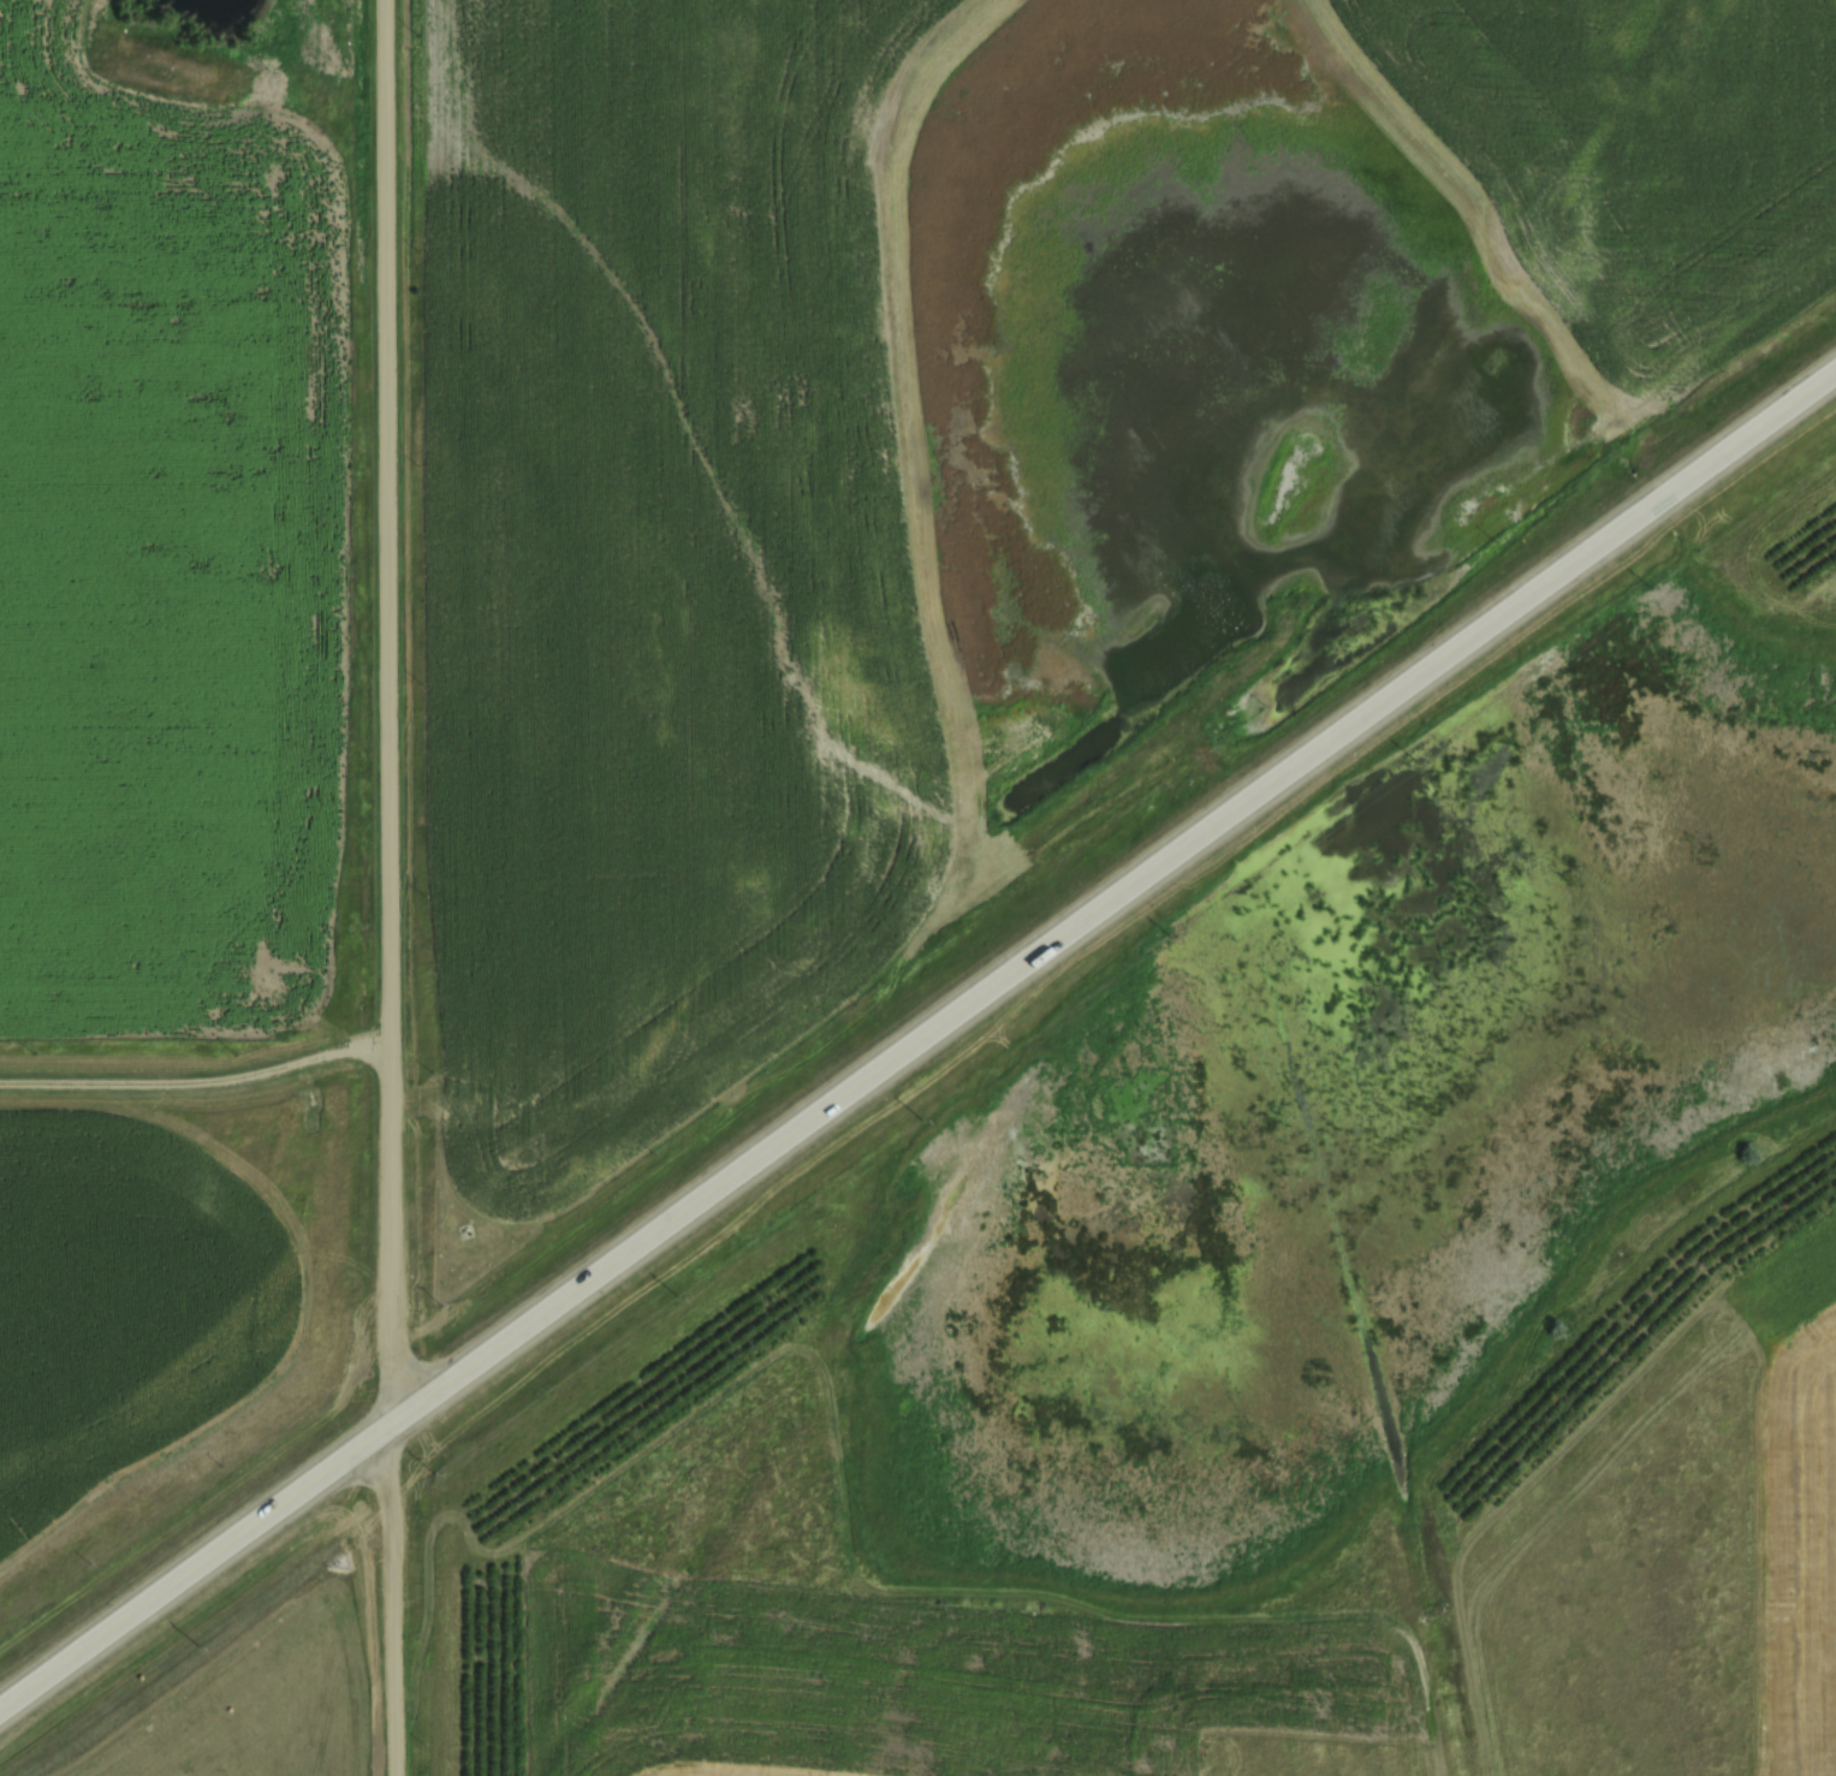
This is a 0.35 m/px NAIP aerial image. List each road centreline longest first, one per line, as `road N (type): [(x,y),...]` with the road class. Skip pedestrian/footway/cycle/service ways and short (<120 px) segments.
road 1 (primary): [(1835,374),(0,1712)]
road 2 (residential): [(396,1775),(386,0)]

